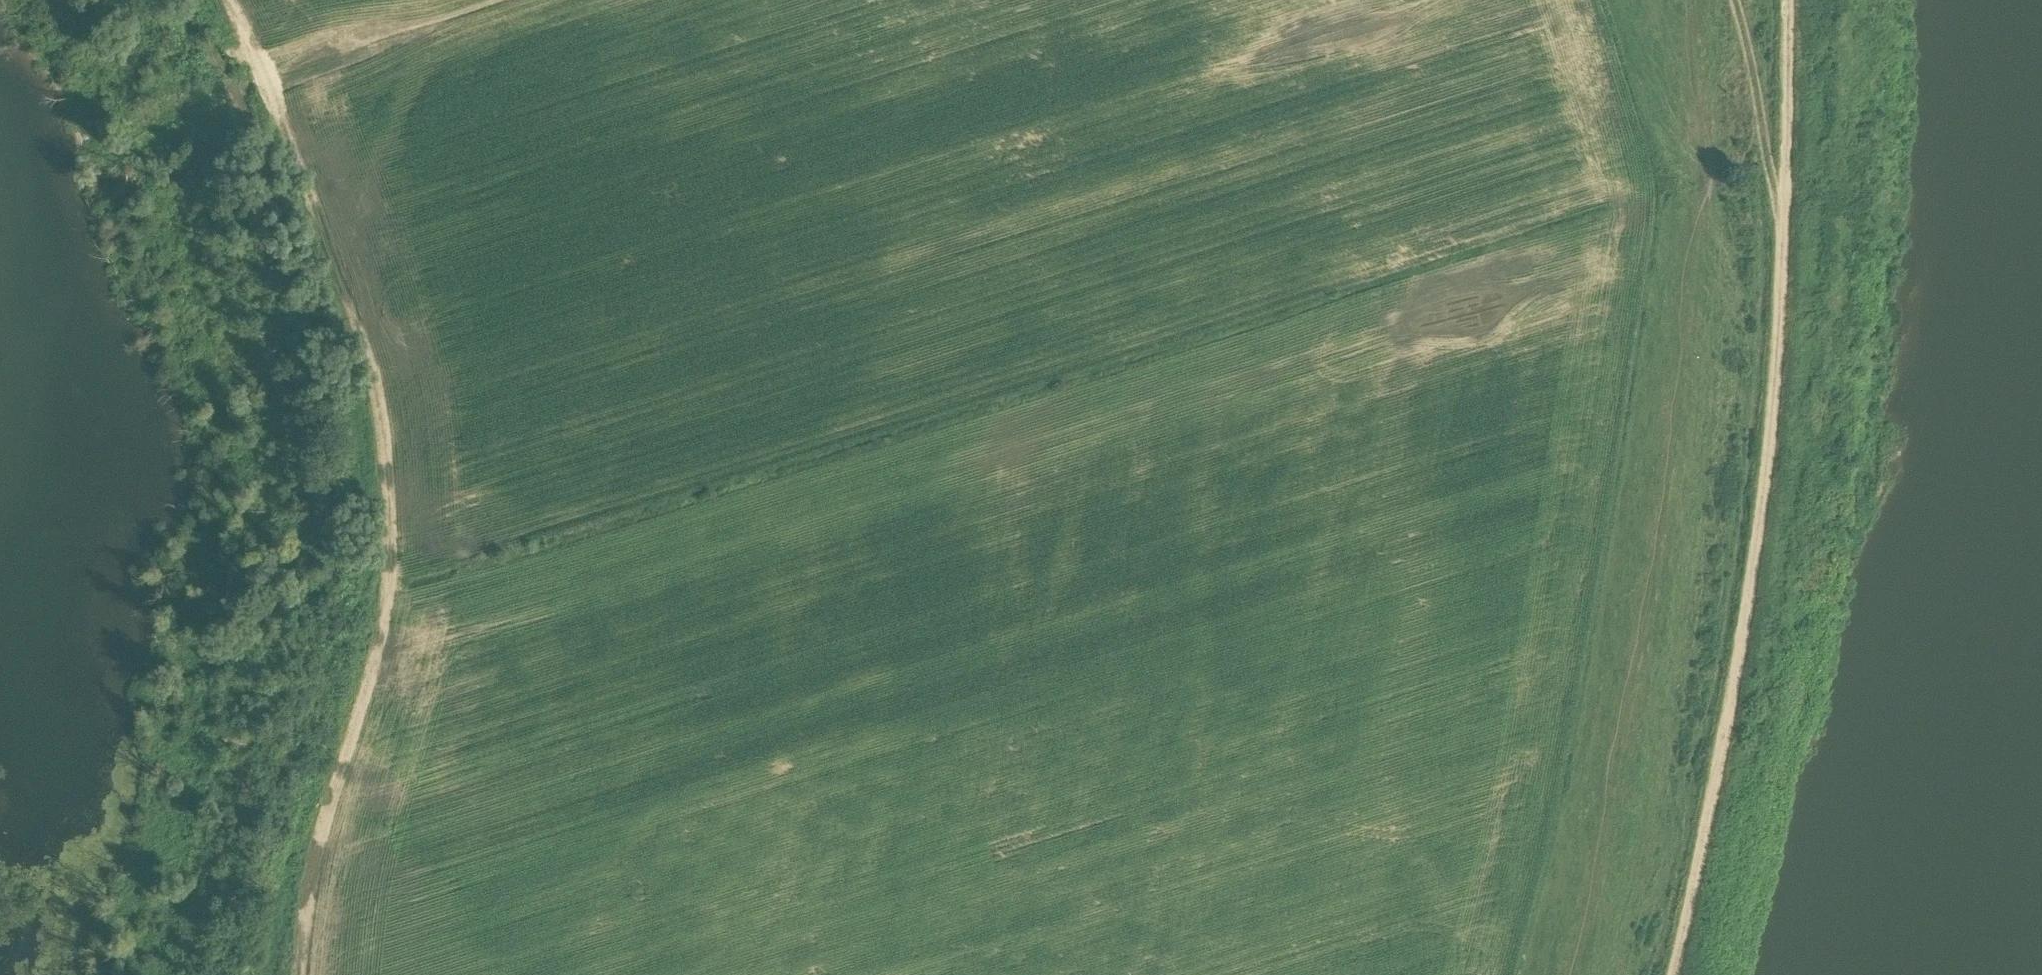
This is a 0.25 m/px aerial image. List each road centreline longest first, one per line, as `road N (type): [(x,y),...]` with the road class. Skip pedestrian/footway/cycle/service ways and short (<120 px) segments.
road 1 (track): [(1790,0),(1782,363),(1734,704),(1674,974)]

